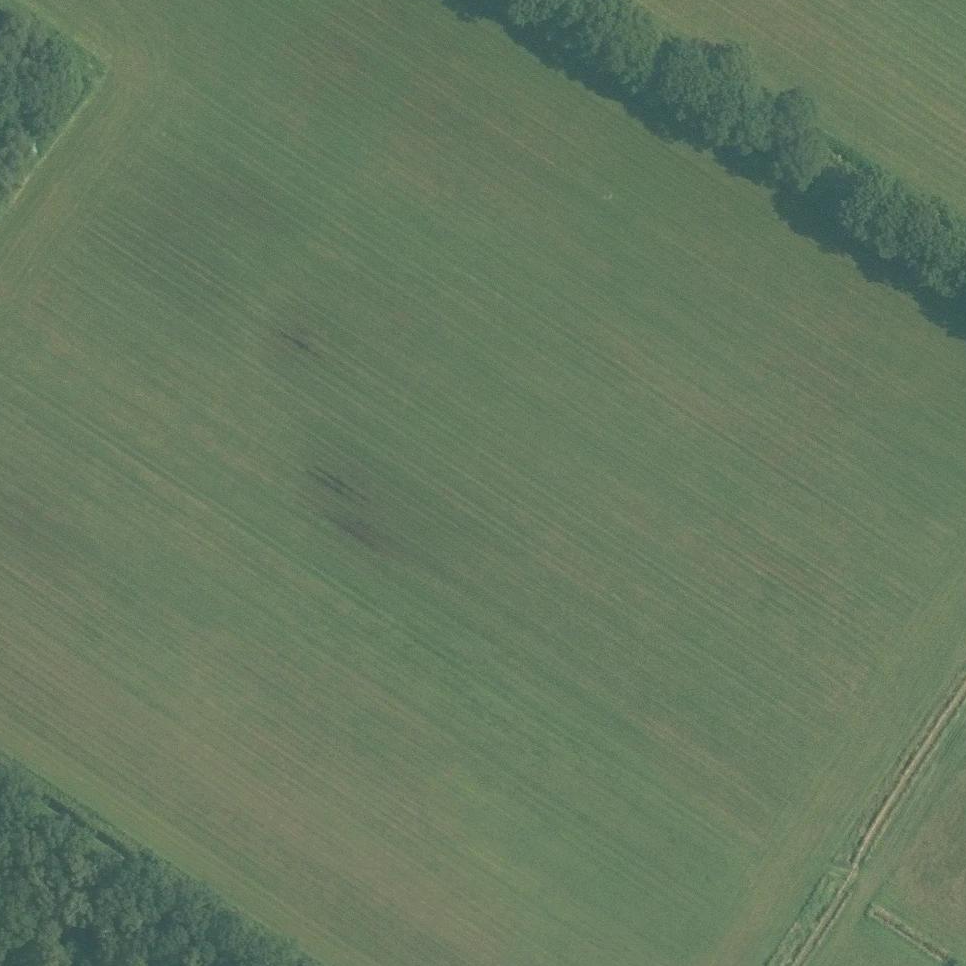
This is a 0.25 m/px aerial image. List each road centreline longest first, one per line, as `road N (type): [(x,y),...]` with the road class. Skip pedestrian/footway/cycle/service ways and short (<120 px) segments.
road 1 (unclassified): [(965,261),(566,0)]

